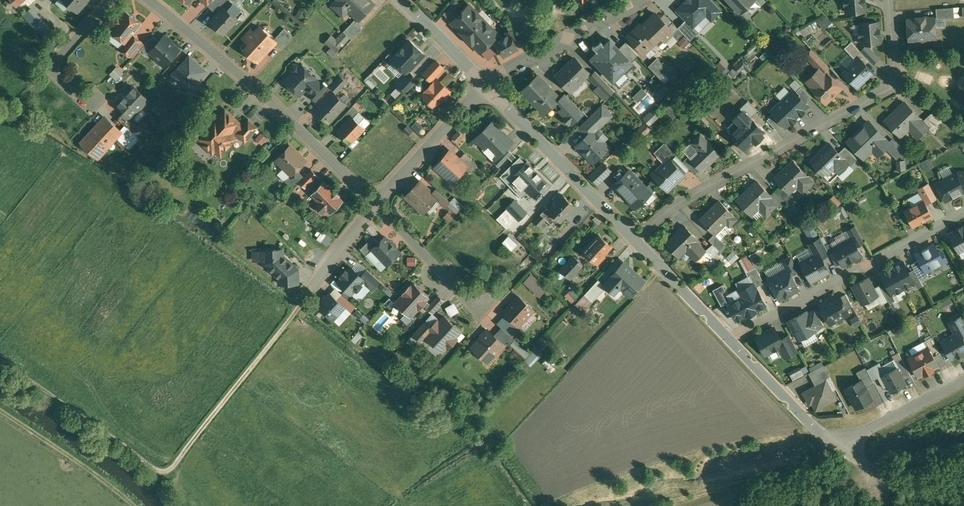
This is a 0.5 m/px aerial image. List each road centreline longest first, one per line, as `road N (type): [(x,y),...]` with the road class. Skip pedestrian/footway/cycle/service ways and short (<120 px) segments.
road 1 (track): [(0,358),(167,467),(301,306)]
road 2 (residential): [(889,0),(896,85),(688,197),(636,240)]
road 3 (residential): [(149,0),(374,199)]
road 4 (residential): [(730,338),(963,211)]
road 5 (residential): [(480,79),(636,240)]
road 6 (residential): [(480,79),(633,0)]
road 7 (track): [(132,505),(0,405)]
road 8 (residential): [(480,79),(374,199)]
road 9 (residential): [(730,338),(838,443)]
road 10 (residential): [(374,199),(454,287),(478,299)]
road 11 (residential): [(963,376),(838,443)]
road 12 (residential): [(838,443),(906,484),(963,496)]
road 13 (residential): [(636,240),(730,338)]
road 14 (residential): [(114,0),(58,58),(60,77),(86,98)]
road 15 (residential): [(374,199),(301,306)]

